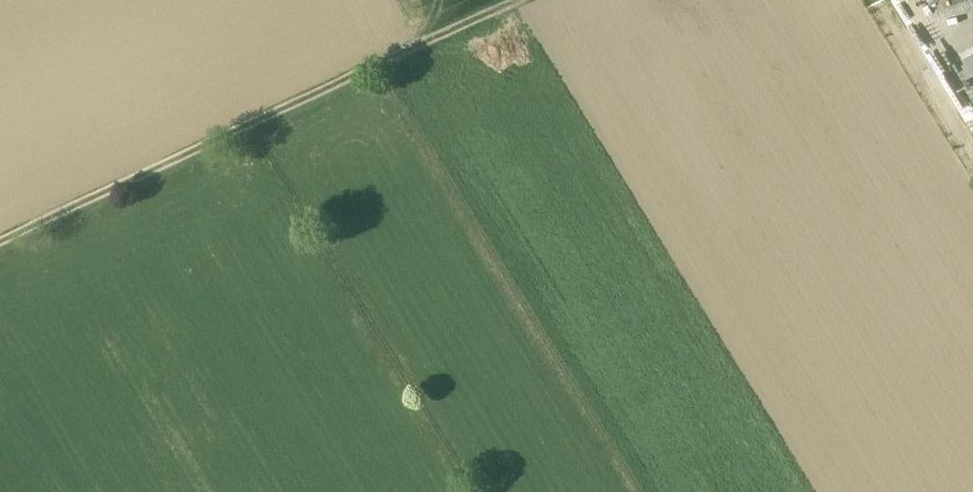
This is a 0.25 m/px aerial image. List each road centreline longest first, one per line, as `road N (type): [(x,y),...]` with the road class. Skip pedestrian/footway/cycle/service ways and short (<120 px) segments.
road 1 (track): [(545,0),(0,260)]

